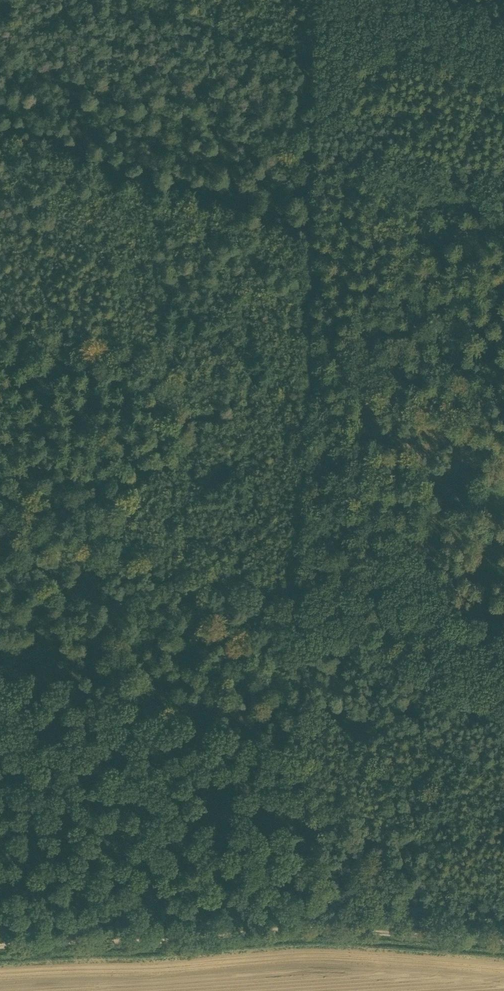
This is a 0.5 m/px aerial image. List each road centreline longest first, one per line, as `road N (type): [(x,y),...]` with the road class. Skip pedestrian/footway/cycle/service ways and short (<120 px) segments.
road 1 (track): [(309,55),(291,932)]
road 2 (track): [(0,949),(291,932),(503,943)]
road 3 (track): [(130,0),(309,55)]

